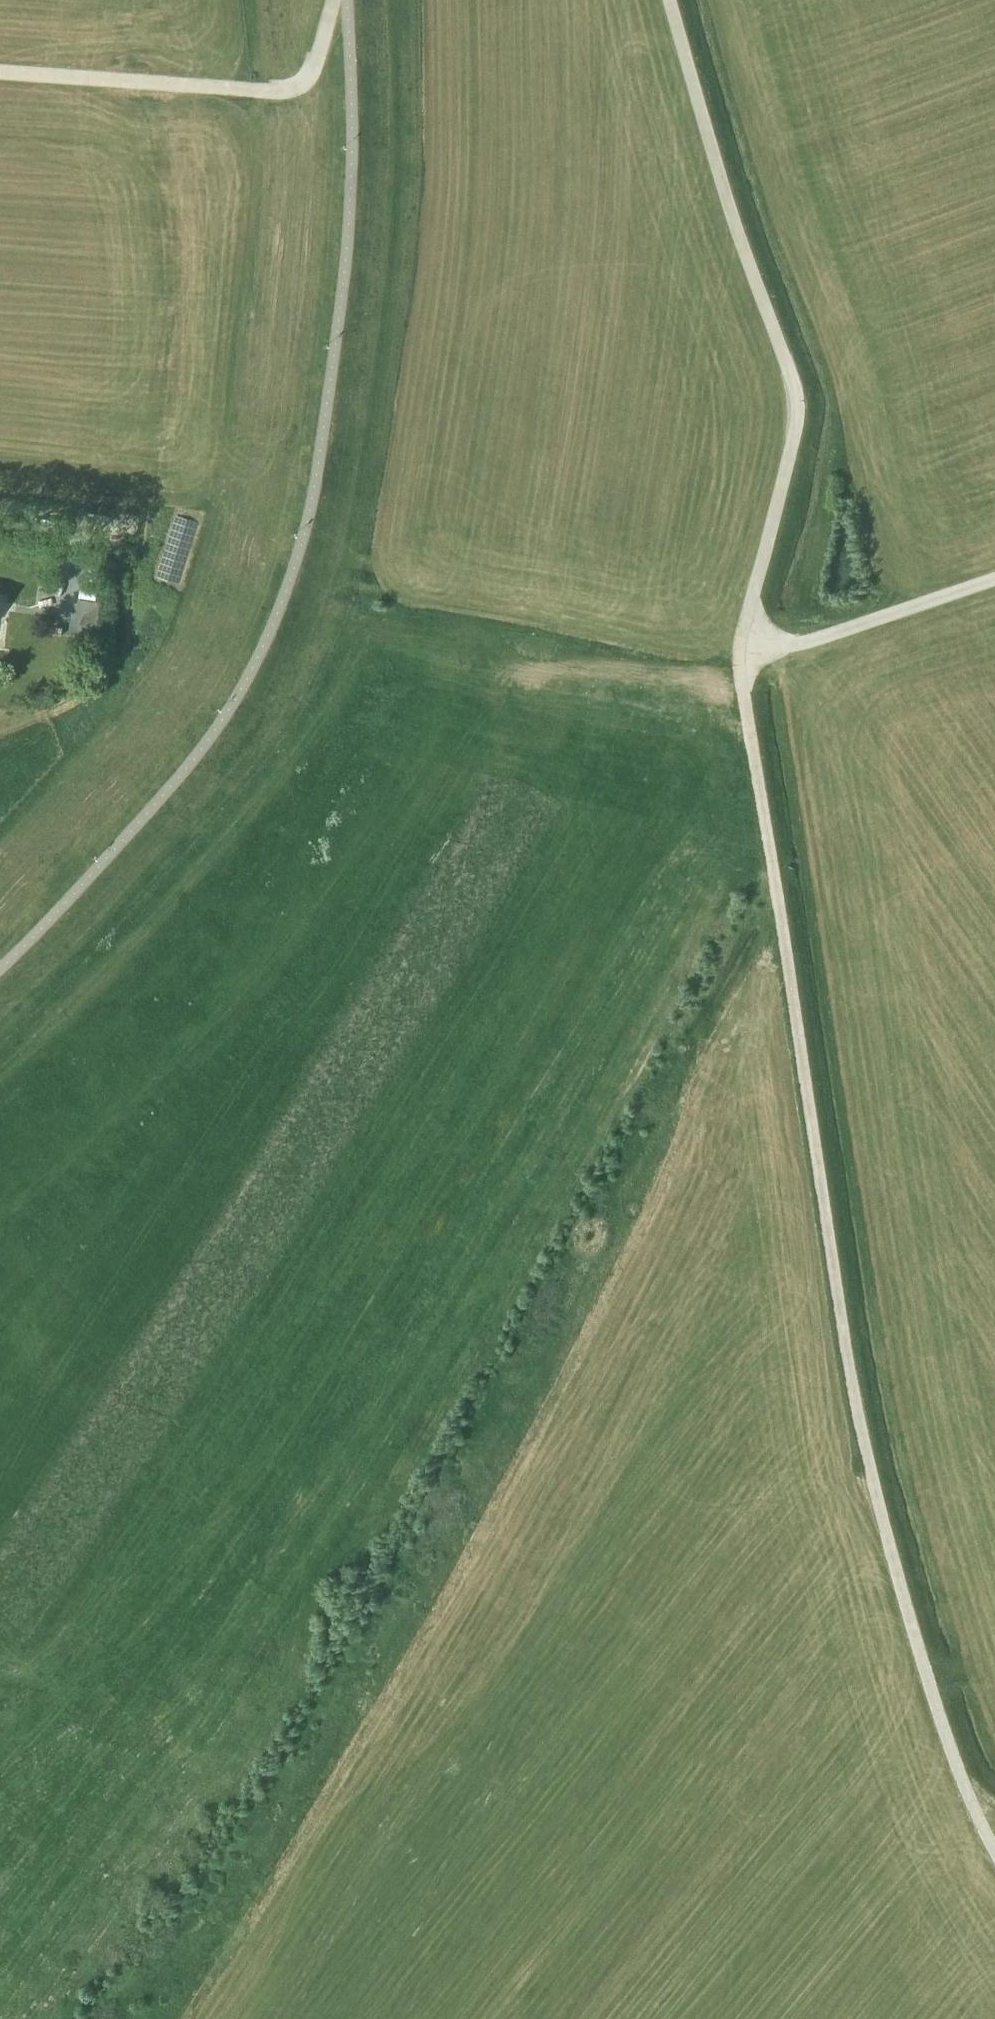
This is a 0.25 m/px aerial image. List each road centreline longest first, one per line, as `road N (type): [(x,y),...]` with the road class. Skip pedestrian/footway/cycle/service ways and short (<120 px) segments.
road 1 (track): [(994,1849),(933,1699),(858,1410),(744,686),(748,624),(798,410),(667,0)]
road 2 (track): [(333,0),(310,74),(277,92),(0,72)]
road 3 (track): [(746,646),(805,639),(994,579)]

